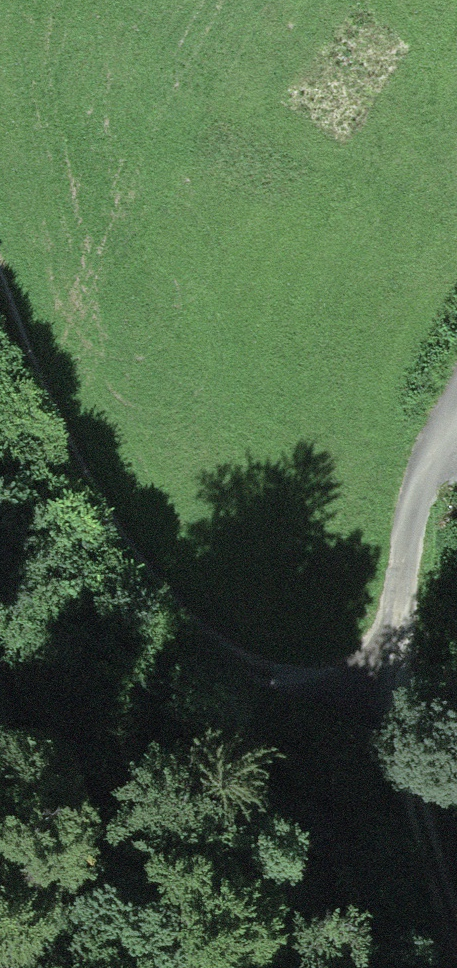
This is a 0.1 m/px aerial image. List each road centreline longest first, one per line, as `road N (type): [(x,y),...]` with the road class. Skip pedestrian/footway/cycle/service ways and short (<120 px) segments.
road 1 (track): [(431,967),(406,923),(371,684),(456,394)]
road 2 (track): [(371,684),(304,684),(210,659),(116,554),(58,473),(0,317)]

